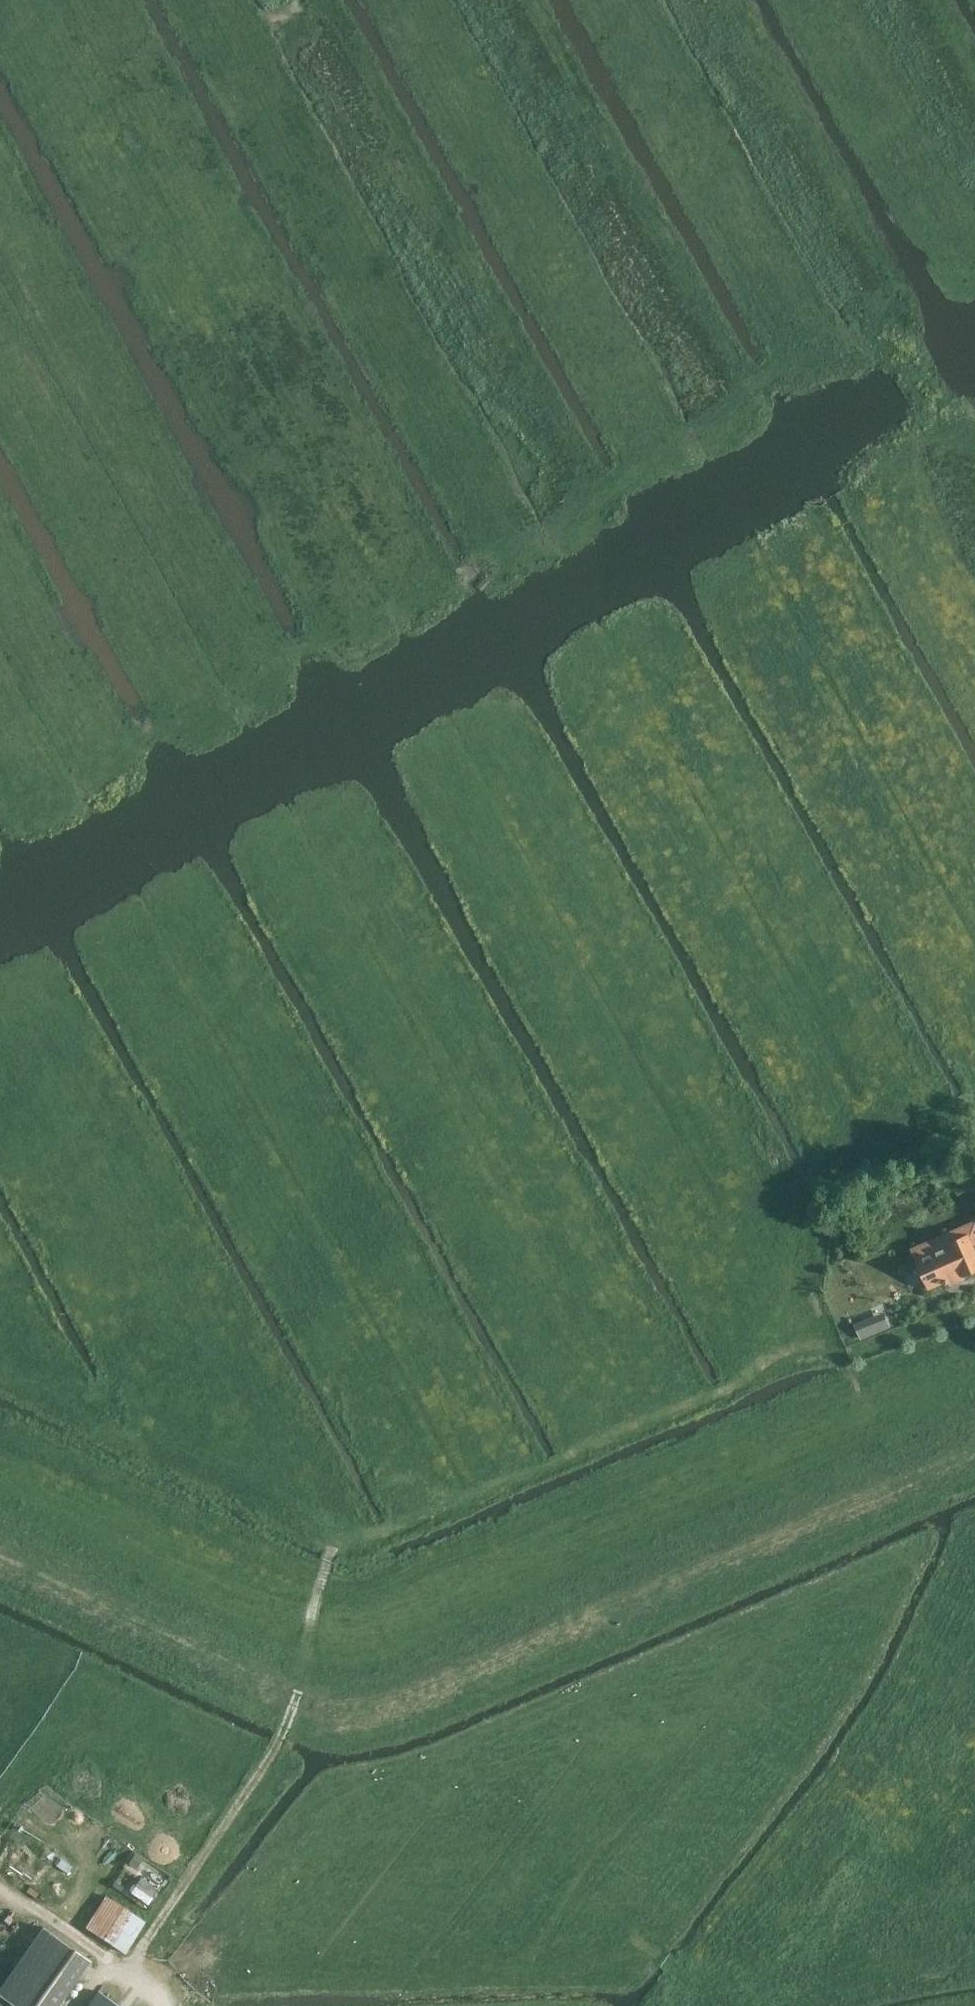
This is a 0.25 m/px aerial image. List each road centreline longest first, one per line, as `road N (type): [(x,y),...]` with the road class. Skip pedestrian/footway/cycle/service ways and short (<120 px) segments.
road 1 (track): [(339,1537),(297,1713),(274,1758),(131,1972),(101,1970),(76,2005)]

